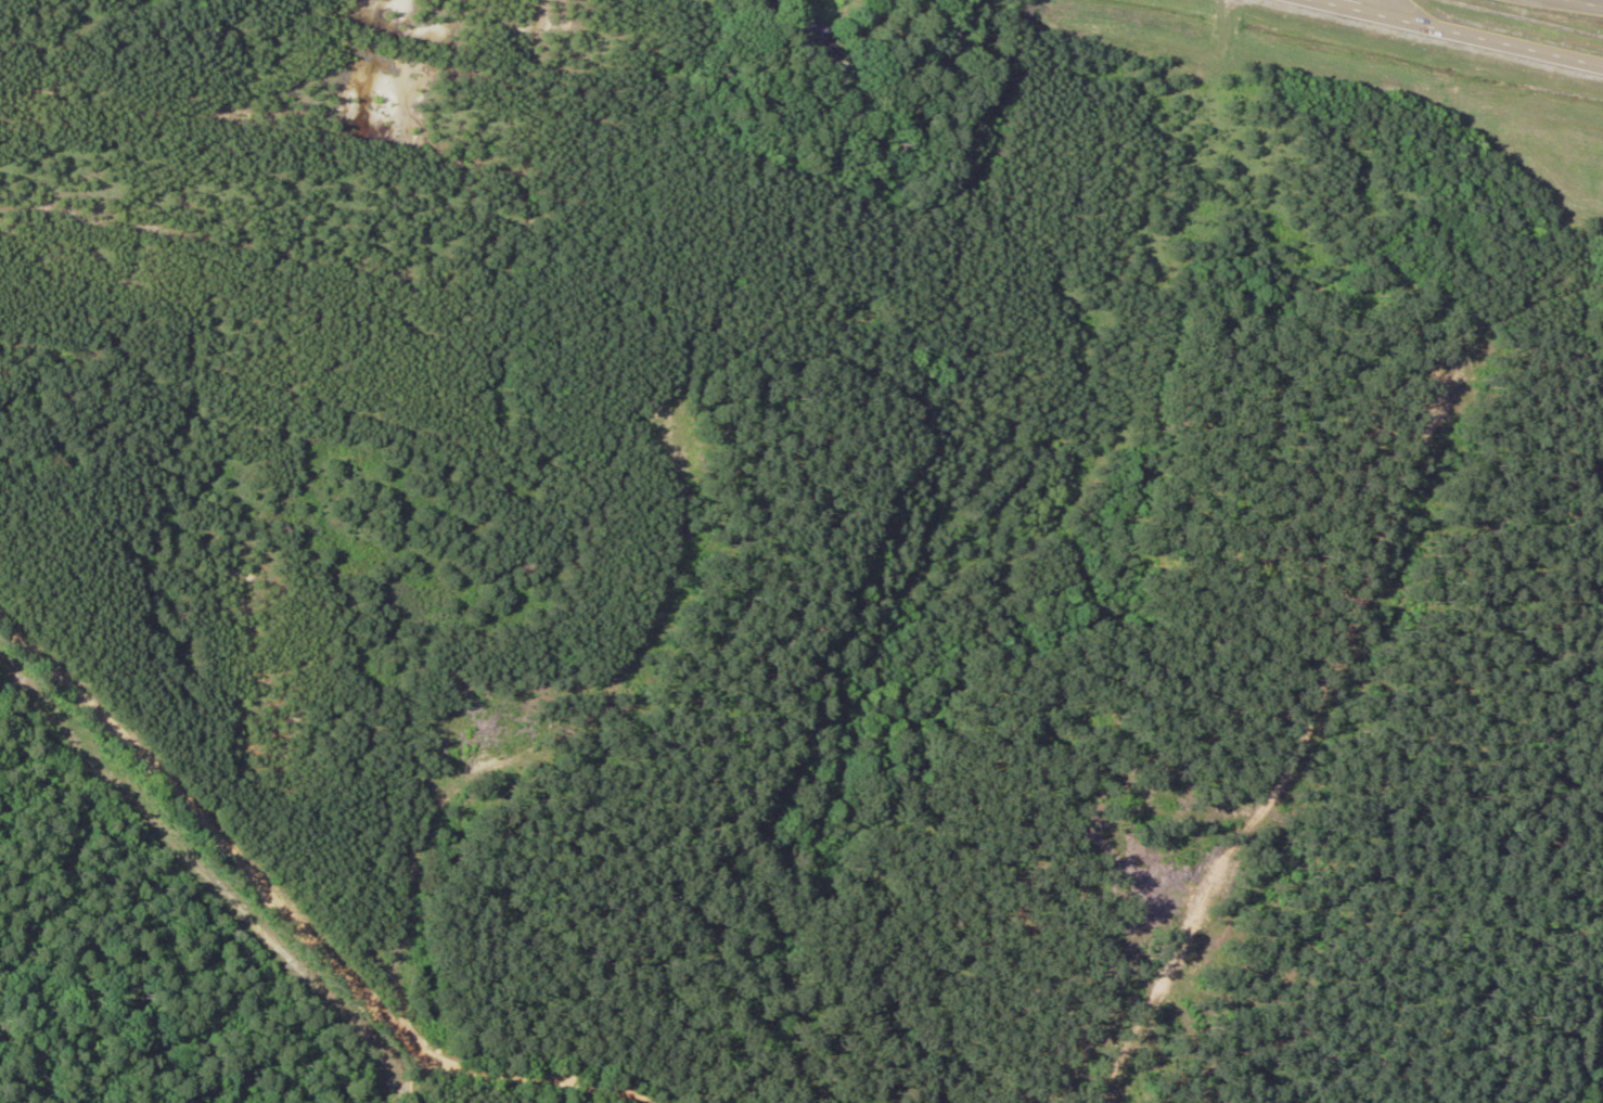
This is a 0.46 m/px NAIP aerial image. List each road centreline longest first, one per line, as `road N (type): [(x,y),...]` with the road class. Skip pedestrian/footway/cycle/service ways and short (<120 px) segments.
road 1 (residential): [(641,1102),(613,1090),(440,1065),(377,1024),(177,797),(0,621)]
road 2 (primary): [(1303,0),(1602,66)]

